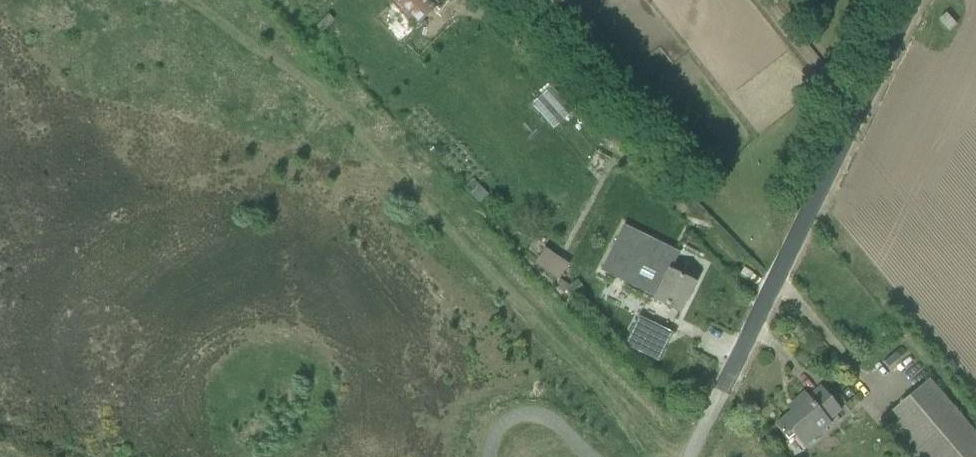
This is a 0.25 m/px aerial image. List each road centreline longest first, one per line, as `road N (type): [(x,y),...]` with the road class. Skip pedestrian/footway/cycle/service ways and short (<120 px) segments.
road 1 (unclassified): [(721,391),(914,0)]

